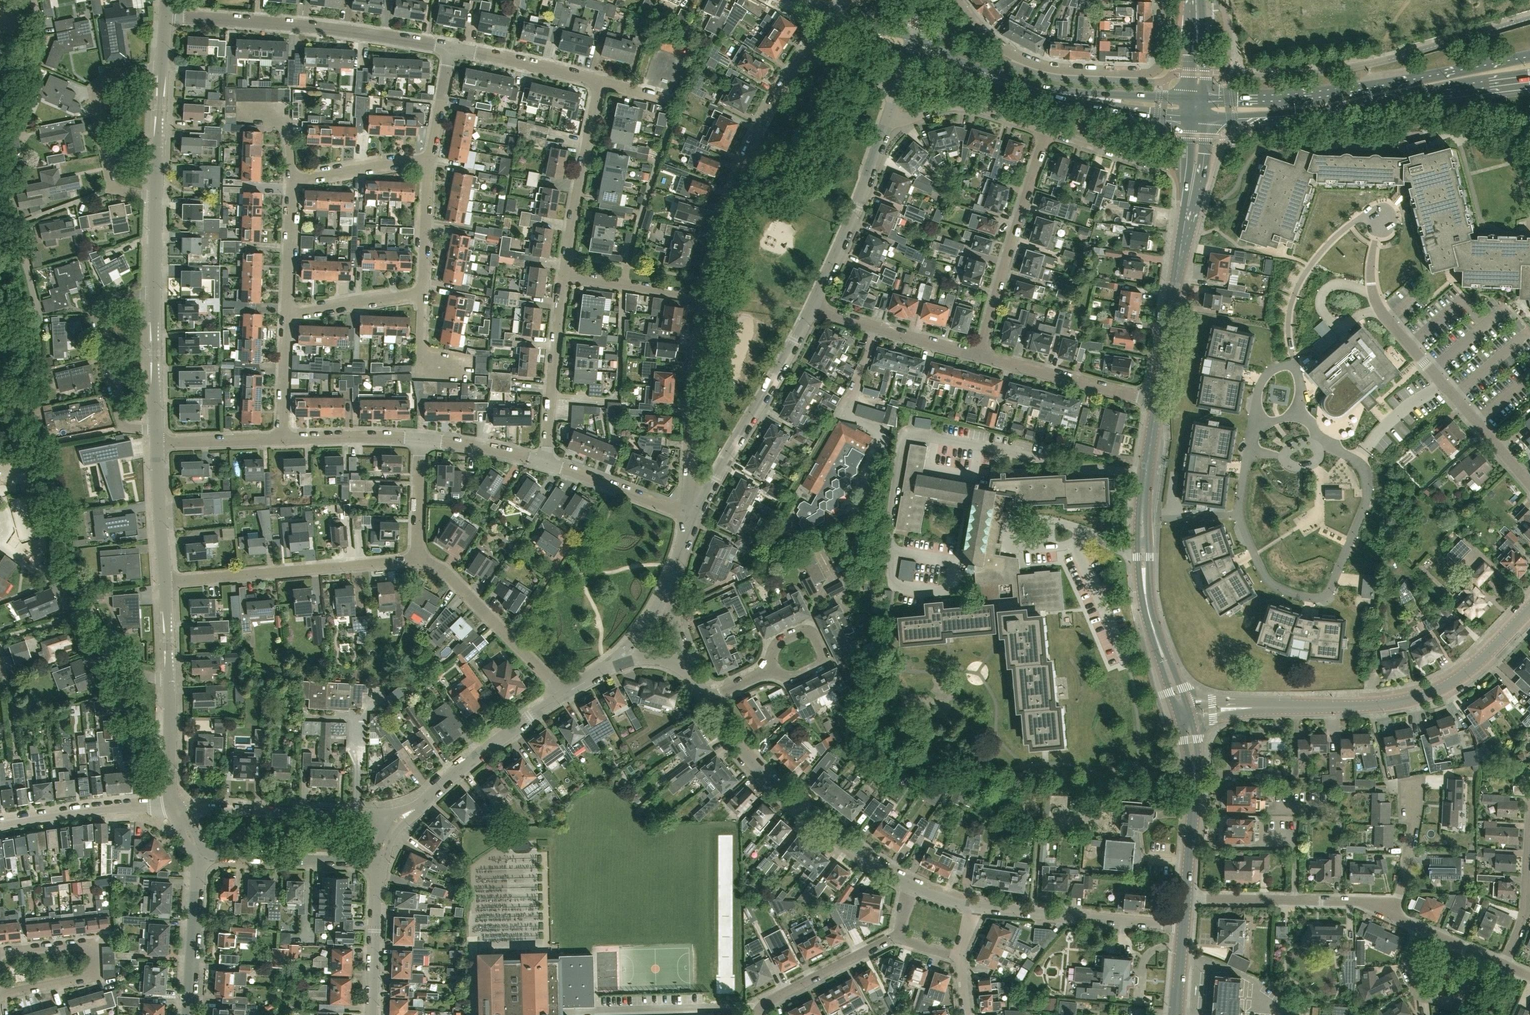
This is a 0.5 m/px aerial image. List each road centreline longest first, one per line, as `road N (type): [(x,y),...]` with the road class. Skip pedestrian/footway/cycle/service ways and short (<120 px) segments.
road 1 (unclassified): [(119,671),(71,564),(29,433),(40,326),(5,172),(35,46),(32,0)]
road 2 (residential): [(1257,408),(1239,530),(1279,595),(1318,599),(1332,585),(1365,505),(1361,461)]
road 3 (residential): [(703,298),(742,163),(803,53),(895,92)]
road 4 (secondary): [(1197,118),(1316,111),(1529,80)]
road 5 (secondary): [(1529,58),(1307,96),(1198,97)]
road 6 (secondary): [(1179,702),(1144,585),(1142,513),(1156,401)]
road 7 (residential): [(1163,0),(1161,63),(1148,75),(1045,68),(1013,56),(958,0)]
road 8 (tertiary): [(1267,705),(1371,706),(1431,692),(1468,670),(1529,607)]
road 9 (residential): [(165,16),(450,48)]
road 10 (secondary): [(1156,401),(1197,118)]
road 11 (residential): [(914,885),(813,818),(740,749),(707,701)]
road 12 (residential): [(287,311),(421,293),(429,162)]
road 13 (residential): [(165,583),(418,561)]
road 14 (residential): [(689,517),(811,308)]
road 15 (residential): [(1048,131),(975,356)]
road 16 (unclassified): [(400,819),(175,808)]
road 17 (residential): [(689,517),(703,298)]
road 18 (residential): [(162,66),(108,77),(94,95),(113,188),(154,198)]
road 19 (residential): [(1183,924),(975,905)]
road 20 (residential): [(0,995),(88,977),(94,959),(79,946),(0,954)]
road 21 (residential): [(1390,913),(1365,902),(1186,898)]
road 22 (residential): [(400,819),(561,694)]
road 23 (residential): [(561,694),(438,570),(418,561)]
road 24 (residential): [(811,308),(883,127)]
road 25 (residential): [(562,274),(594,82)]
road 26 (residential): [(542,462),(562,274)]
road 27 (residential): [(975,356),(1156,401)]
road 28 (residential): [(198,855),(377,861)]
road 29 (residential): [(0,822),(175,808)]
road 30 (secondary): [(1186,898),(1196,772),(1186,724)]
road 31 (residential): [(811,308),(975,356)]
road 32 (residential): [(883,127),(967,107),(1048,131)]
road 33 (residential): [(1484,957),(1461,1000),(1423,999),(1402,962),(1418,928)]
road 34 (residential): [(758,1014),(772,1000),(898,935)]
road 35 (residential): [(188,1014),(198,855)]
road 36 (residential): [(156,430),(121,425),(94,306)]
road 37 (residential): [(689,517),(542,462)]
road 38 (secondary): [(1046,91),(1108,109),(1197,118)]
road 39 (residential): [(371,1014),(377,861)]
road 40 (secondary): [(1198,97),(1046,91)]
road 41 (residential): [(450,48),(594,82)]
road 42 (residential): [(703,298),(562,274)]
road 43 (residential): [(165,583),(156,443)]
road 44 (residential): [(421,439),(281,439)]
road 45 (residential): [(291,180),(429,162)]
road 46 (residential): [(156,430),(154,292)]
road 47 (residential): [(1390,913),(1409,867),(1411,781)]
road 48 (residential): [(1504,965),(1525,921),(1529,836)]
road 49 (residential): [(154,198),(162,66)]
road 50 (residential): [(175,808),(168,677)]
road 51 (residential): [(1529,481),(1443,382)]
road 52 (residential): [(287,311),(291,180)]
road 53 (residential): [(1377,304),(1340,323),(1323,309),(1335,284),(1373,291)]
road 54 (residential): [(761,673),(782,641),(806,630),(817,660),(786,671)]
road 55 (residential): [(281,439),(287,311)]
road 56 (residential): [(281,439),(156,443)]
road 57 (residential): [(1295,365),(1293,306),(1324,248)]
road 58 (residential): [(542,462),(421,439)]
road 59 (residential): [(418,561),(421,439)]
road 60 (unclassified): [(144,789),(119,671)]

